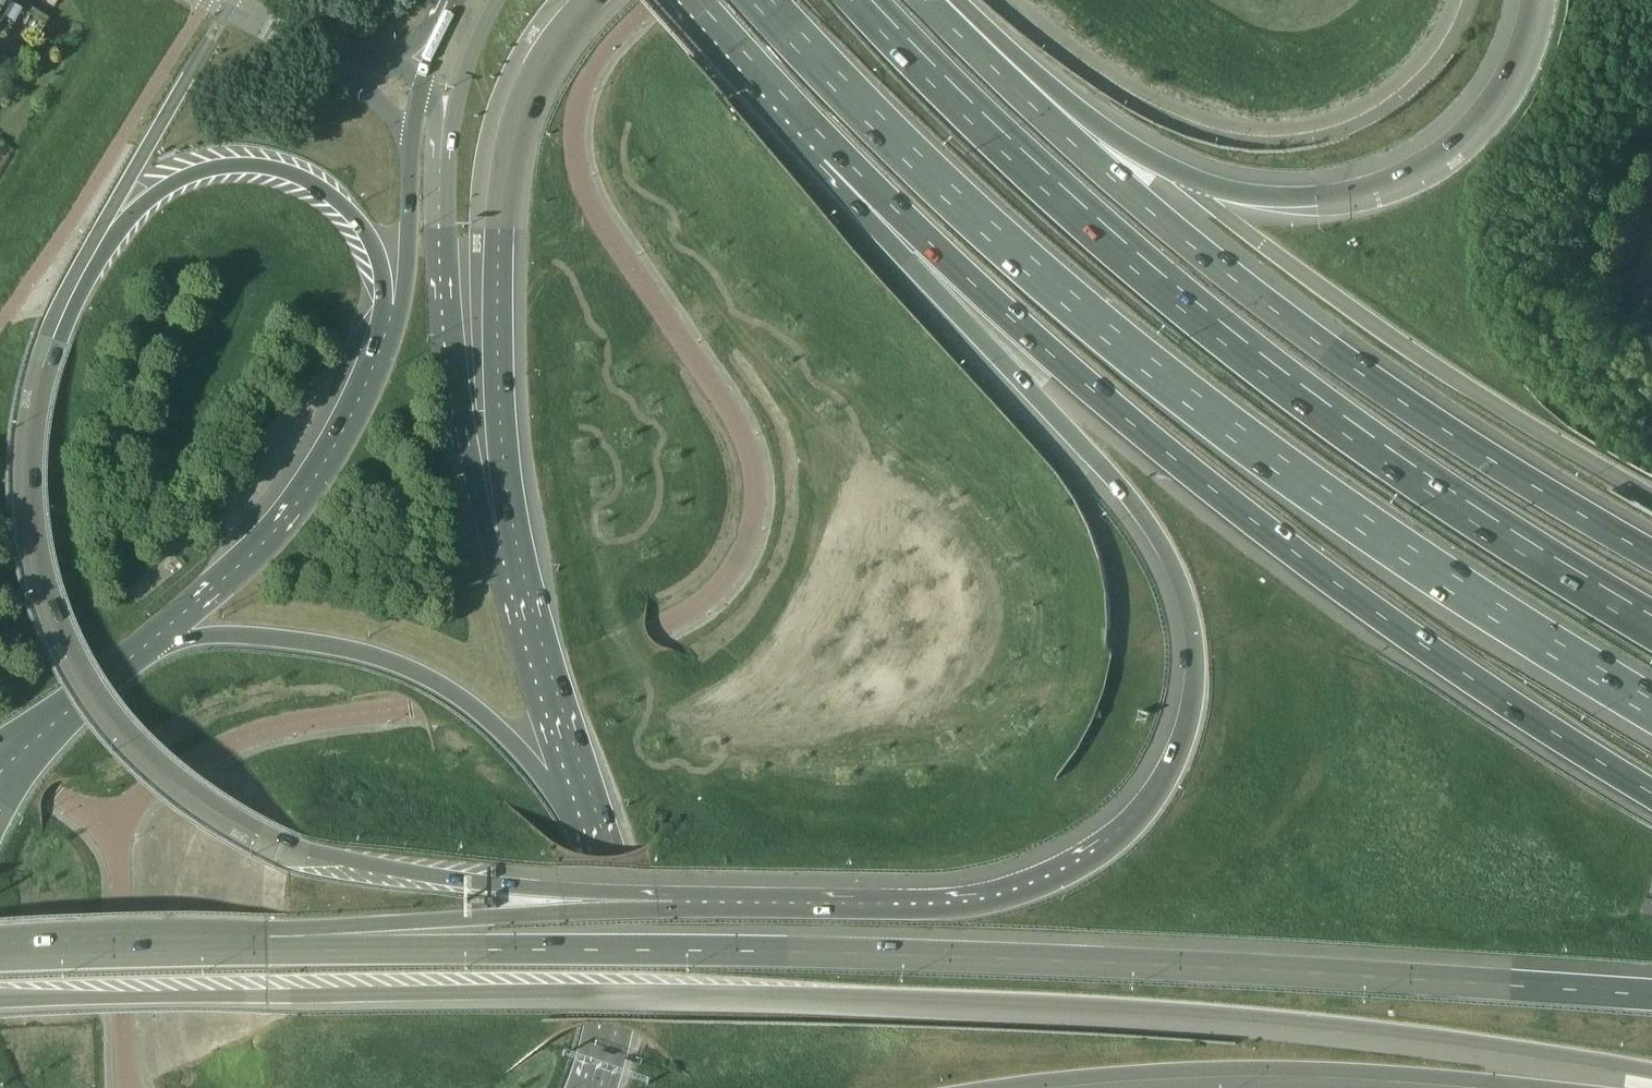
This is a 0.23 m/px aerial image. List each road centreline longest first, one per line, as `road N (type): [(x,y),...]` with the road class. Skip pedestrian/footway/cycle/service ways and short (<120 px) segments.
road 1 (motorway): [(0,1001),(686,993),(1083,1005),(1397,1033),(1651,1071)]
road 2 (motorway): [(682,907),(476,885),(262,837),(189,795),(148,758),(70,644),(35,512),(40,396),(51,342),(79,281),(142,207),(195,175),(238,166),(307,182),(355,219),(368,240),(381,276),(377,345)]
road 3 (motorway): [(1651,999),(1048,963),(266,947)]
road 4 (motorway): [(834,161),(895,248),(1138,508),(1170,559),(1184,616),(1187,713),(1159,792),(1138,821),(1053,881),(949,908),(682,907)]
road 5 (motorway): [(763,0),(932,179),(1083,315),(1233,434),(1397,548),(1651,706)]
road 6 (motorway): [(834,161),(1106,405),(1345,598),(1651,794)]
road 7 (motorway): [(1651,625),(1436,491),(1271,372),(984,131),(863,0)]
road 8 (motorway): [(1651,553),(1461,444),(1297,329),(1031,104)]
road 9 (motorway): [(1536,0),(1523,52),(1467,135),(1378,191),(1329,202),(1225,195),(1031,104)]
road 10 (motorway): [(514,587),(502,396),(508,182),(531,89),(595,0)]
road 11 (motorway): [(997,1087),(1111,1074),(1304,1068),(1539,1087)]
road 12 (primary): [(587,827),(494,720),(396,662),(330,644),(207,634),(124,663)]
road 13 (tertiary): [(514,587),(481,512),(462,438),(438,155)]
road 14 (motorway): [(682,907),(411,921),(266,947)]
road 15 (primary): [(377,345),(350,415),(309,483),(240,562),(124,663)]
road 16 (motorway): [(266,947),(0,956)]
road 17 (primary): [(588,1087),(615,974),(587,827)]
road 18 (primary): [(587,827),(514,587)]
road 19 (motorway): [(689,0),(834,161)]
road 20 (tertiary): [(406,138),(403,280),(377,345)]
road 21 (tertiary): [(438,155),(463,61),(496,0)]
road 22 (residential): [(289,39),(372,94),(406,138)]
road 23 (motorway): [(1031,104),(933,0)]
road 24 (residential): [(419,76),(289,39)]

